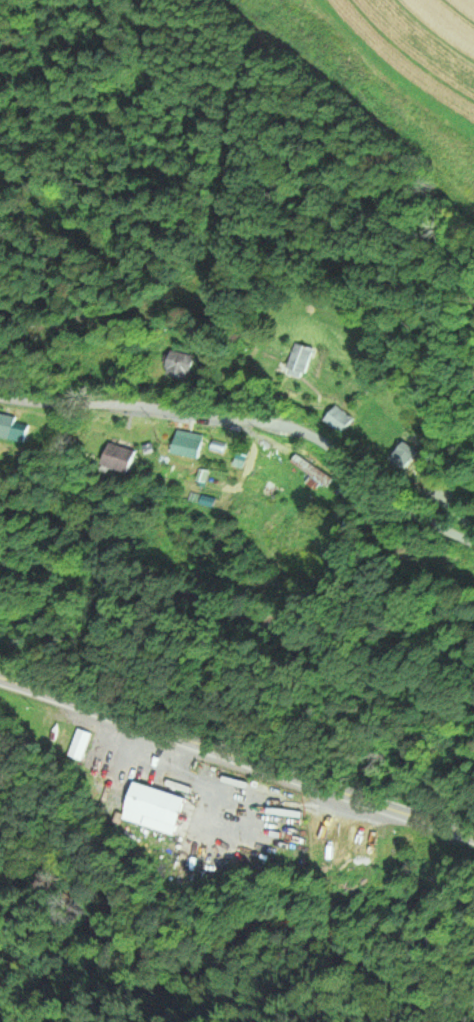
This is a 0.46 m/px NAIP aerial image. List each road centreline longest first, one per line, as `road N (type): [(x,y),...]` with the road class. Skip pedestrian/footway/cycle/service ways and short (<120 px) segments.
road 1 (residential): [(0,389),(286,425),(334,449),(409,507),(473,539)]
road 2 (secondary): [(0,684),(473,843)]

